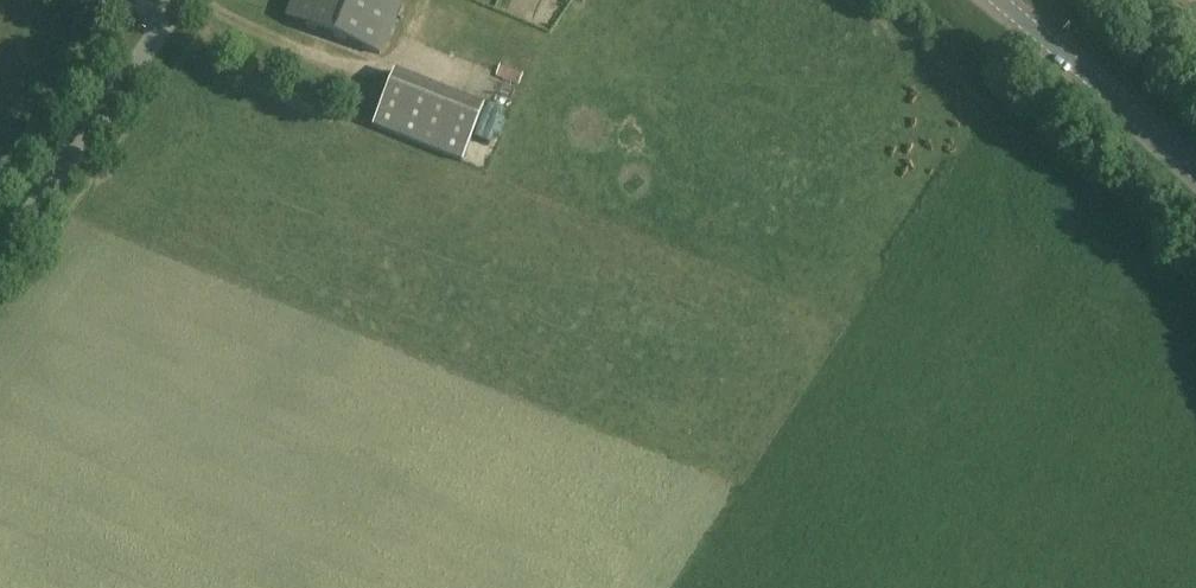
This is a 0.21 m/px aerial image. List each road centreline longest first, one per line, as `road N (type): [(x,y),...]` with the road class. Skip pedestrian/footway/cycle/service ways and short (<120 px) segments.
road 1 (unclassified): [(0,270),(175,0)]
road 2 (tertiary): [(1195,173),(997,0)]

